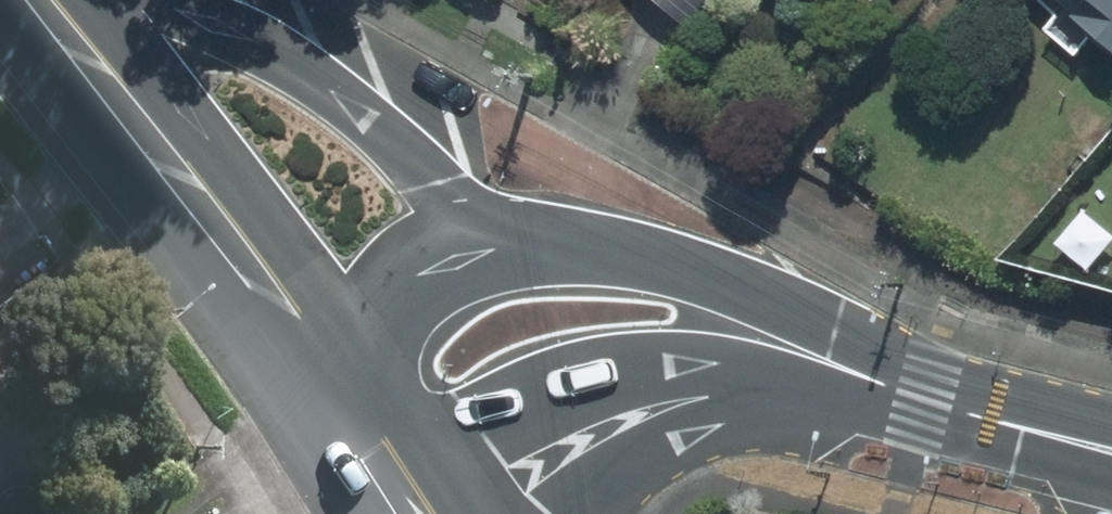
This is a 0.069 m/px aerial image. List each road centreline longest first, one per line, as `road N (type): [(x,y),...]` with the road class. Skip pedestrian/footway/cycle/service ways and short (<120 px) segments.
road 1 (tertiary): [(928,400),(694,400),(598,429),(434,513)]
road 2 (tertiary): [(468,250),(552,246),(672,269),(804,316),(928,400)]
road 3 (secondary): [(44,0),(336,362)]
road 4 (tertiary): [(200,0),(325,80),(435,180),(468,250)]
road 5 (tertiary): [(1111,447),(928,400)]
road 6 (secondary): [(336,362),(434,513)]
road 7 (tertiary): [(336,362),(409,284),(468,250)]

